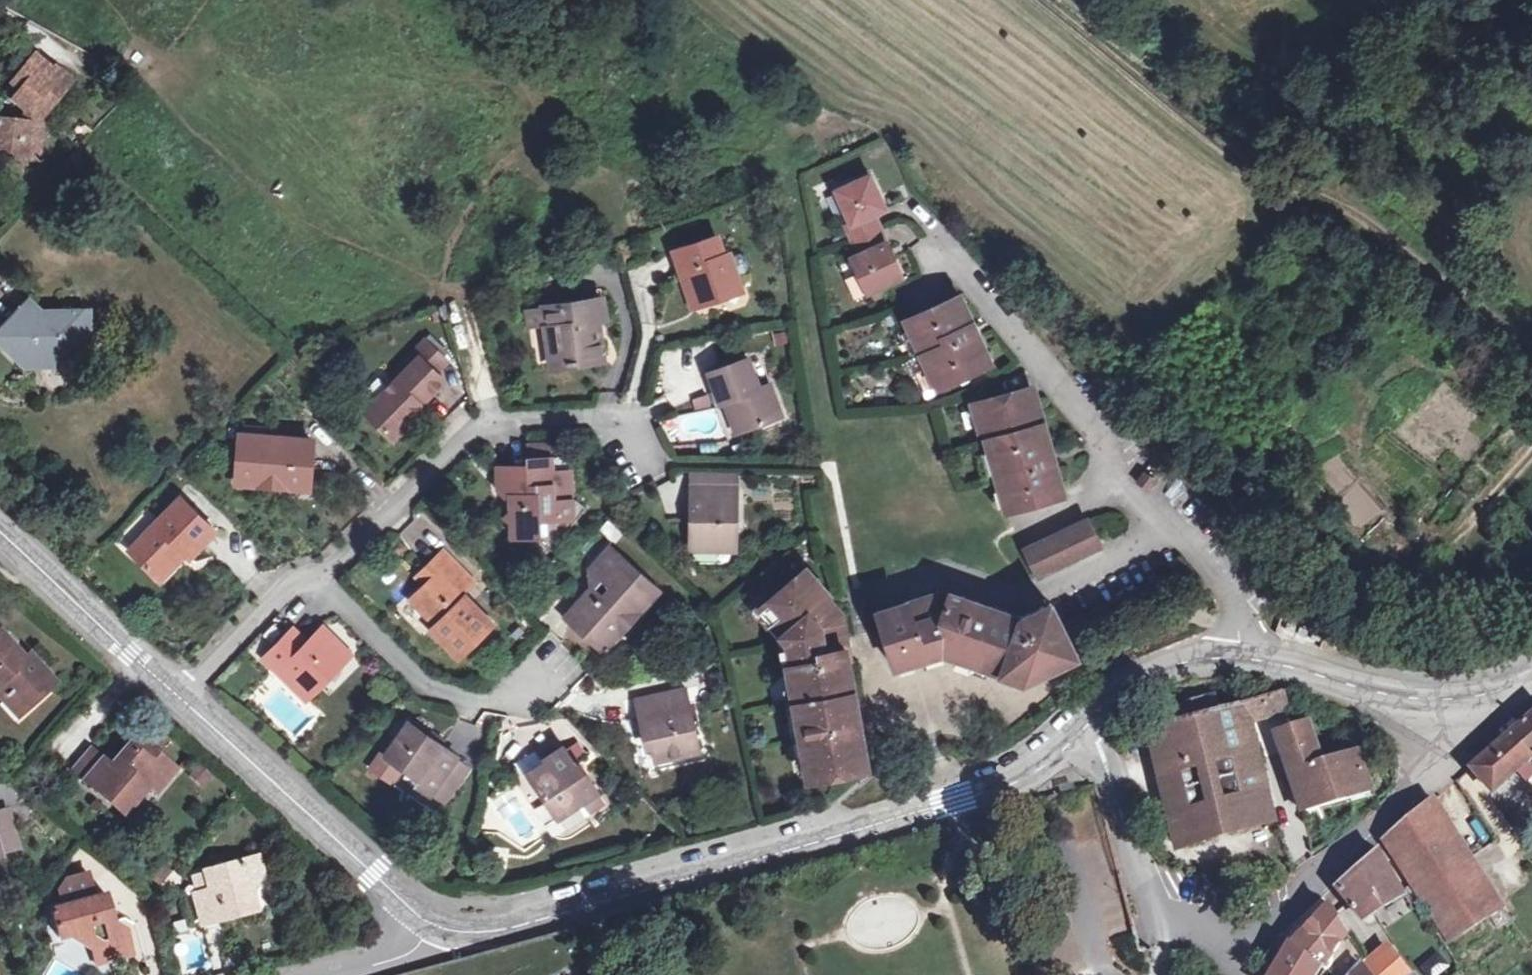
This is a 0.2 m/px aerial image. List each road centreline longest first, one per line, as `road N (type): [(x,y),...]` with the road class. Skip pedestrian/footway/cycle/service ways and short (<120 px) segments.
road 1 (tertiary): [(429,924),(468,933),(531,923),(1020,782),(1090,726)]
road 2 (residential): [(1236,664),(1236,610),(1163,510),(1112,483),(1104,437),(942,247)]
road 3 (residential): [(319,575),(482,417),(621,415),(637,449)]
road 4 (residential): [(1225,927),(1296,895),(1504,700)]
road 5 (track): [(1531,339),(1383,236),(1230,145)]
road 6 (tertiary): [(175,696),(429,924)]
road 7 (residential): [(319,575),(428,687),(518,703),(537,682)]
road 8 (tertiary): [(1236,664),(1427,710),(1504,700)]
road 9 (residential): [(1225,927),(1152,894),(1090,726)]
road 10 (tertiary): [(0,530),(175,696)]
road 11 (residential): [(175,696),(286,580),(319,575)]
road 12 (tertiary): [(1090,726),(1143,679),(1236,664)]

